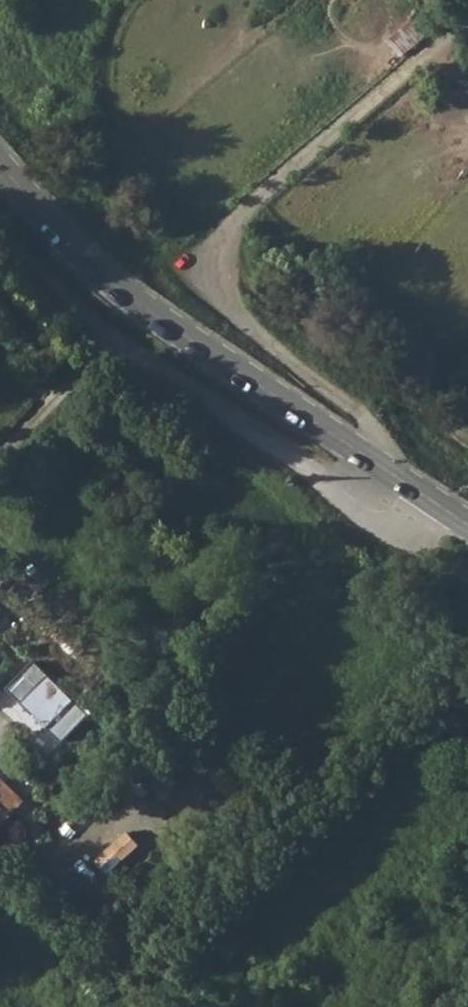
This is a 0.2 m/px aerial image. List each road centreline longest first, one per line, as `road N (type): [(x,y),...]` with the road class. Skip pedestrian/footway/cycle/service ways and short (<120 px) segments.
road 1 (track): [(409,486),(371,415),(260,339),(230,299),(226,256),(243,216),(467,25)]
road 2 (secondary): [(467,525),(186,338),(108,278),(0,164)]
road 3 (track): [(108,345),(0,236)]

